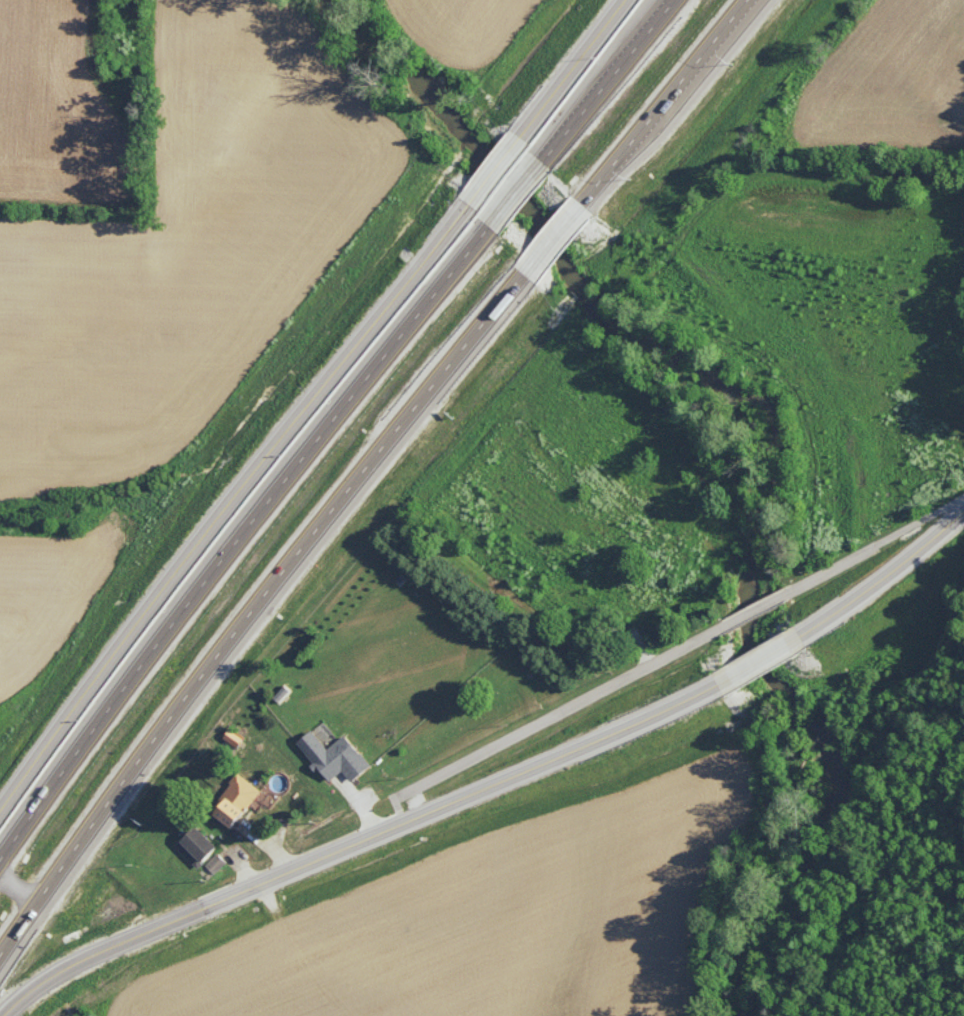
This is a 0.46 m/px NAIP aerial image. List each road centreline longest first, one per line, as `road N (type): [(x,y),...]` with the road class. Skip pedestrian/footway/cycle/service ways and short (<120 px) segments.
road 1 (motorway): [(0,967),(260,611),(534,274)]
road 2 (motorway): [(497,230),(214,583),(0,870)]
road 3 (tertiary): [(13,1015),(78,971),(732,683)]
road 4 (tertiary): [(474,197),(172,574),(0,812)]
road 5 (motorway): [(582,217),(755,0)]
road 6 (motorway): [(682,0),(545,173)]
road 7 (tertiary): [(815,638),(963,537)]
road 8 (tertiary): [(517,141),(625,0)]
road 9 (track): [(963,386),(944,314),(947,289),(963,269)]

